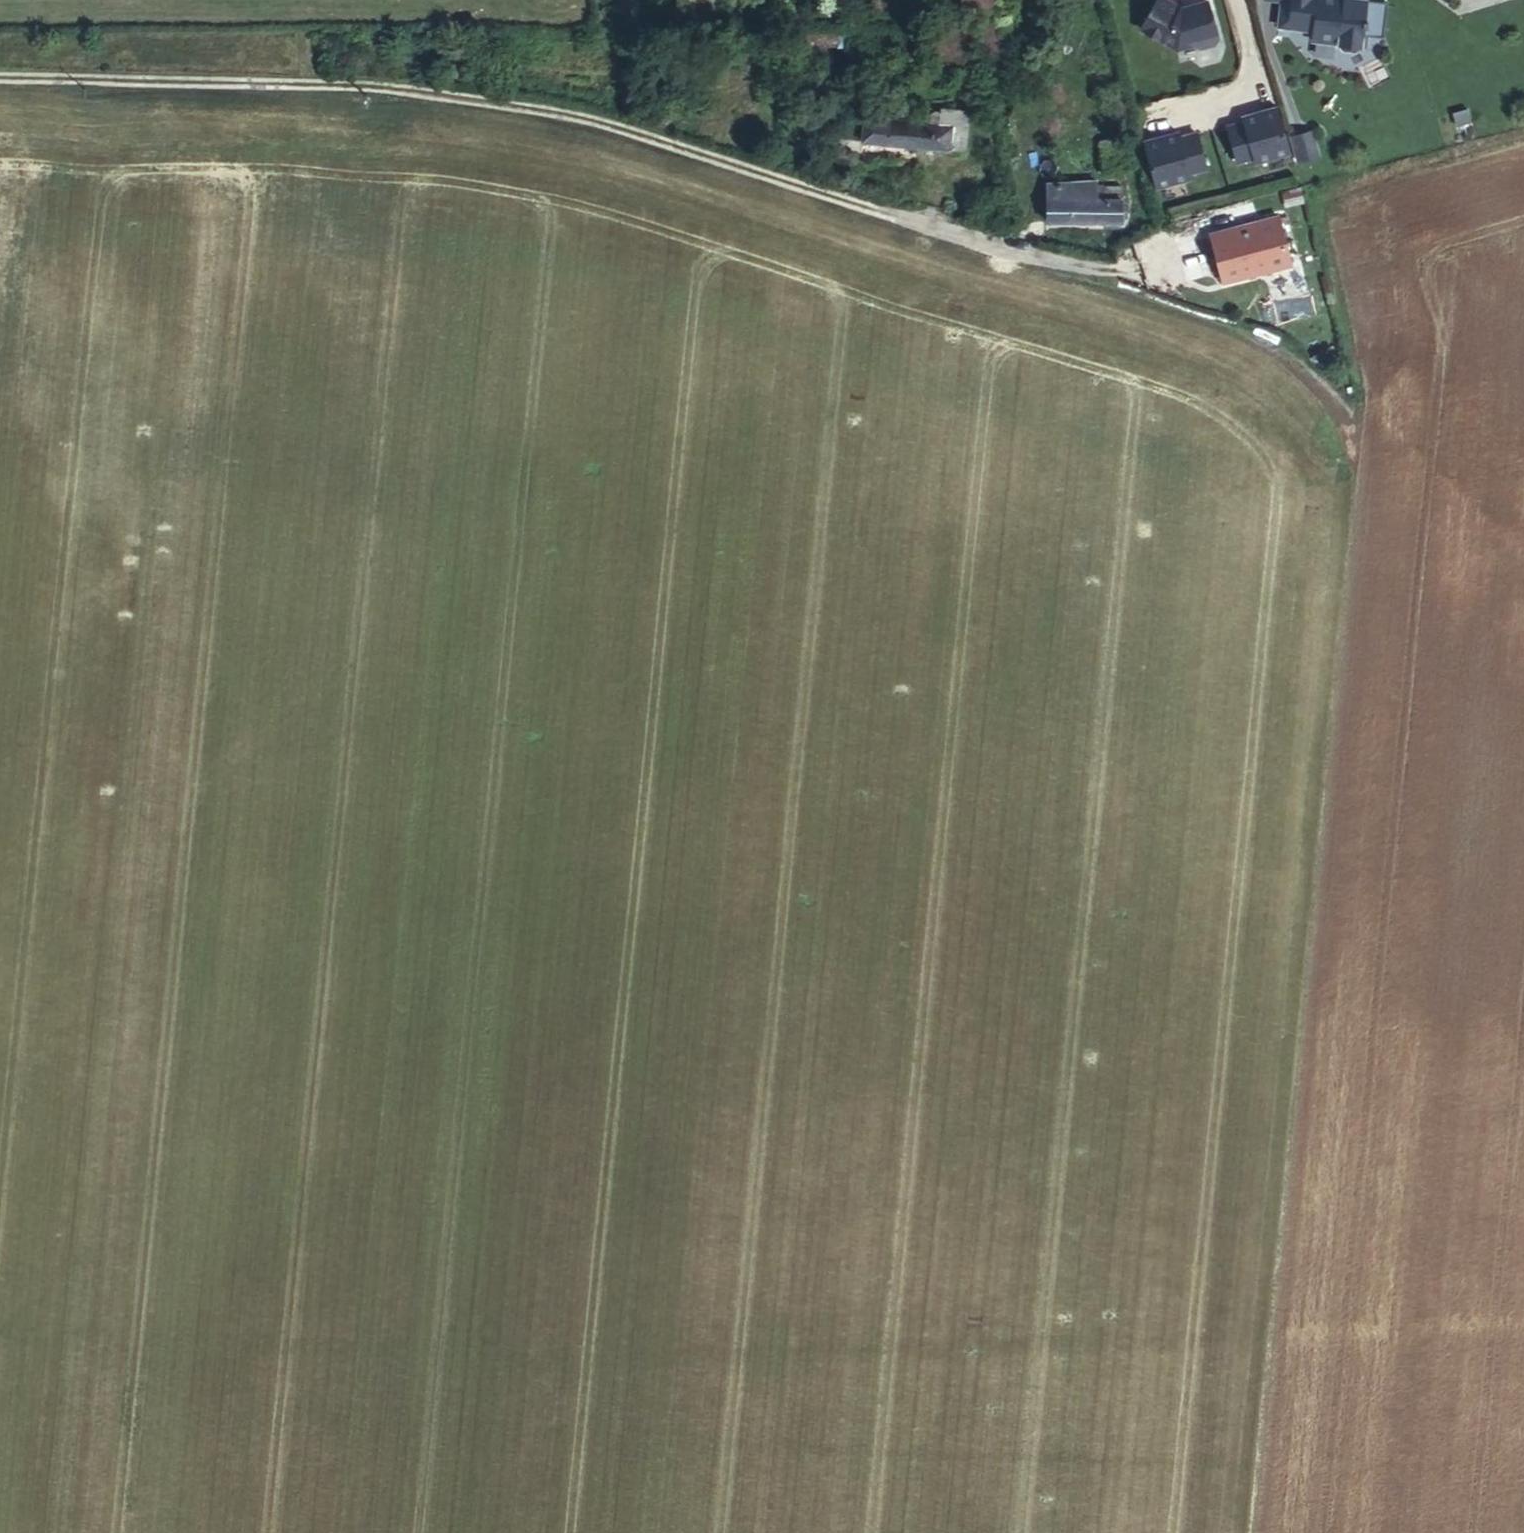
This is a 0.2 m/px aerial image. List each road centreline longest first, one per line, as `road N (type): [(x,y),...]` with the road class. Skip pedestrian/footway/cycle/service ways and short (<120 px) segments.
road 1 (unclassified): [(0,76),(409,84),(588,114),(1068,269)]
road 2 (residential): [(1236,0),(1254,71),(1247,90),(1162,115)]

